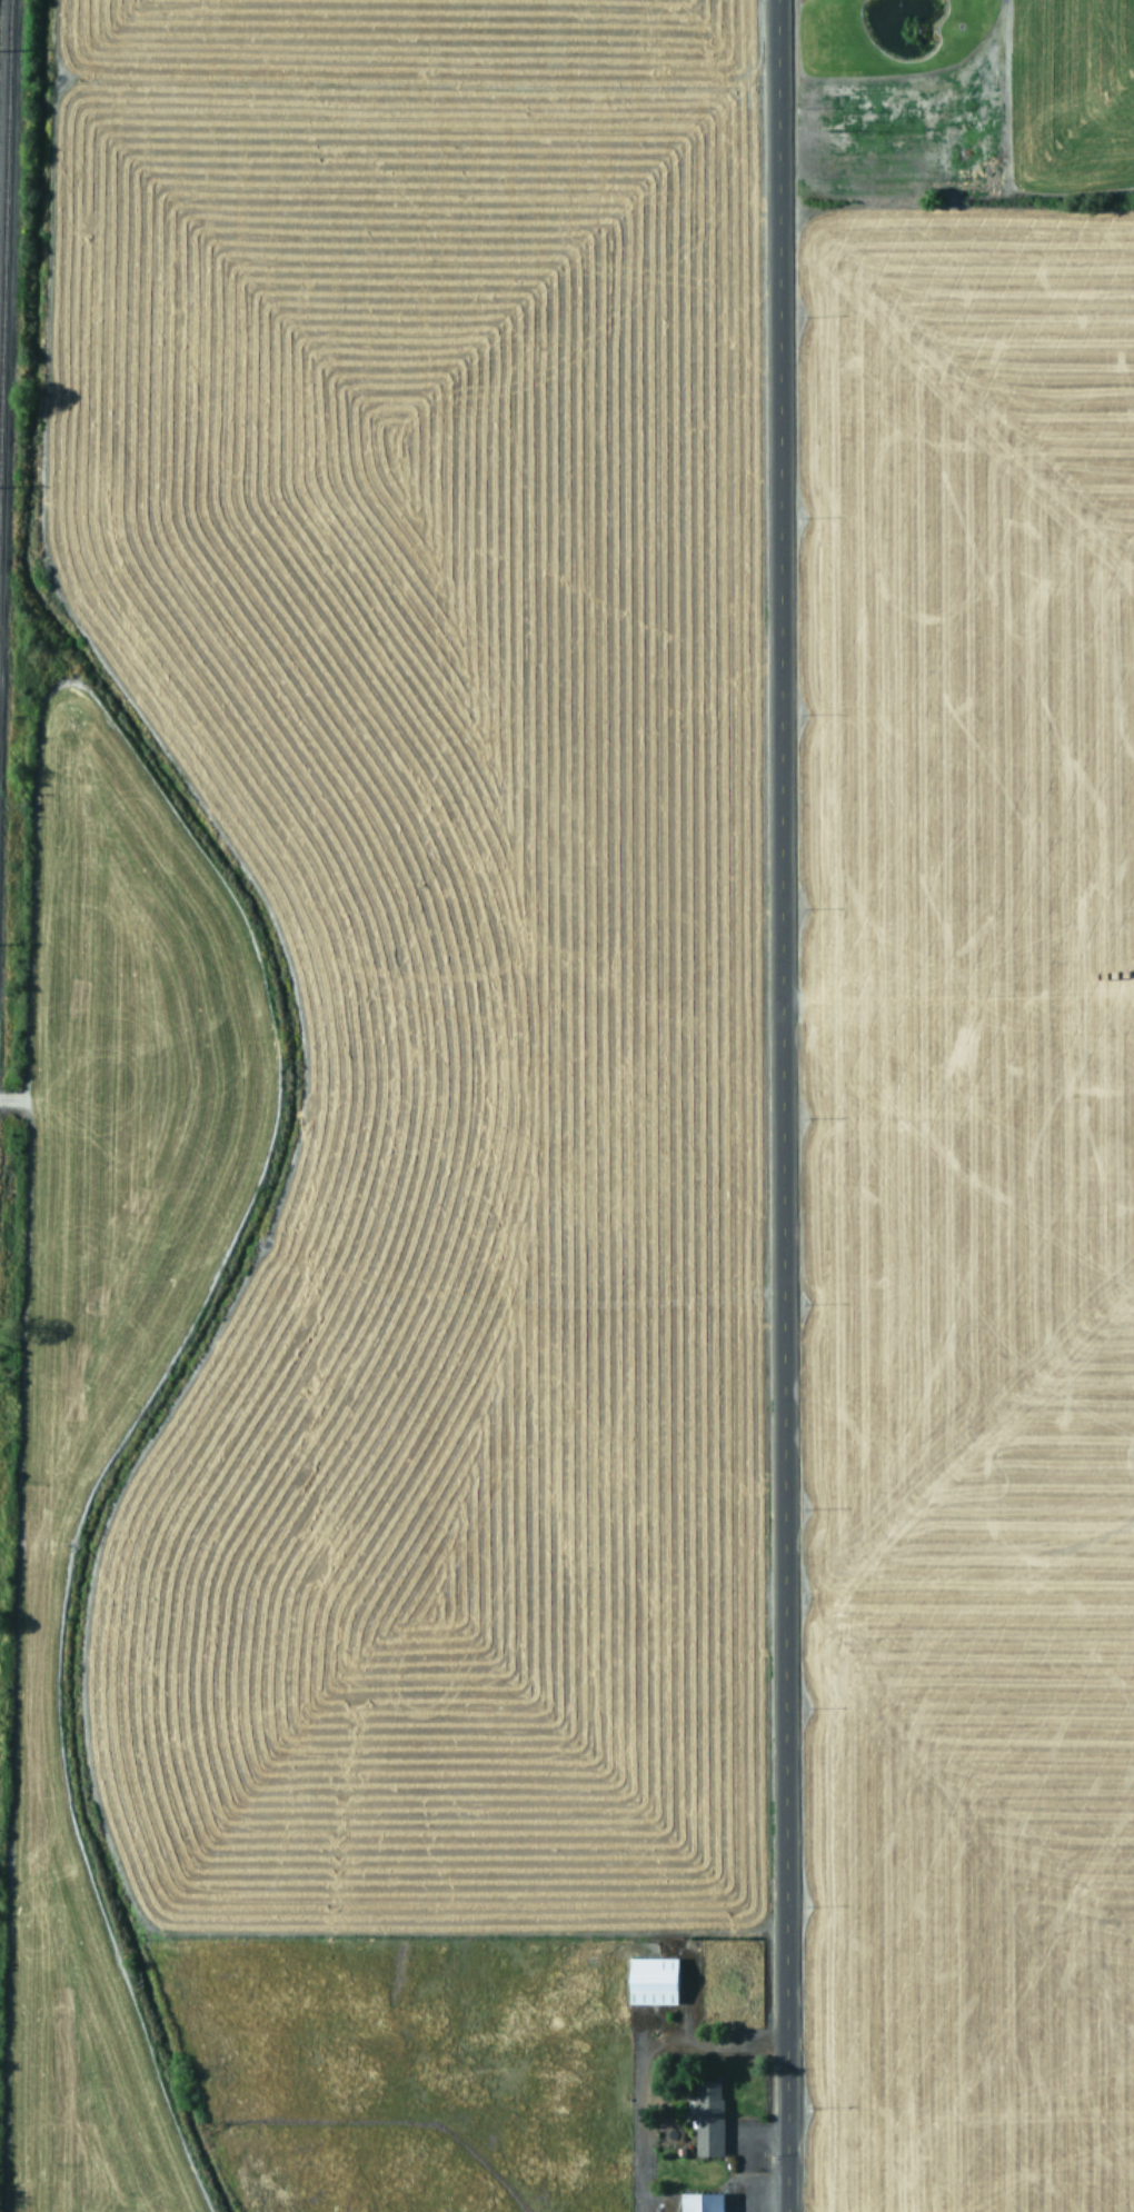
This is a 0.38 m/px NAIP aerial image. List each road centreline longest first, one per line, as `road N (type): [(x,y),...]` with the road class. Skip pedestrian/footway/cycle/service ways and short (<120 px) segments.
road 1 (tertiary): [(780,2211),(771,0)]

